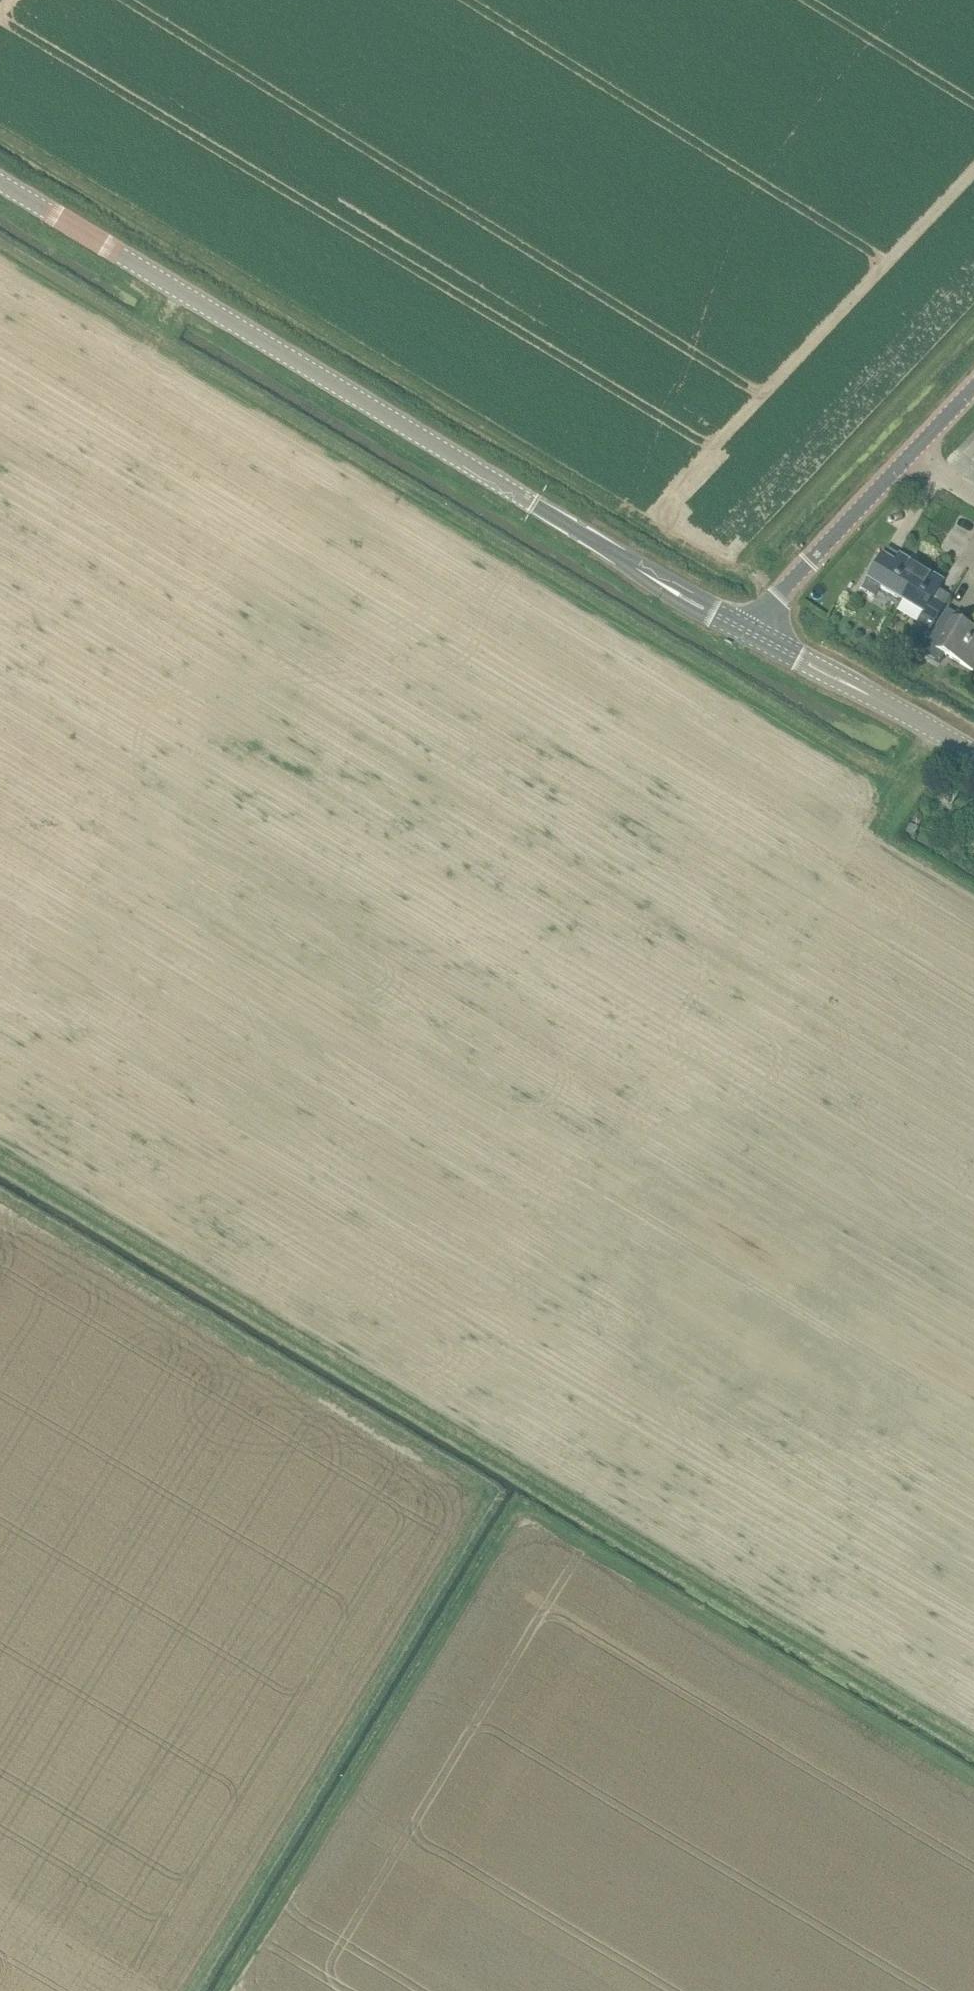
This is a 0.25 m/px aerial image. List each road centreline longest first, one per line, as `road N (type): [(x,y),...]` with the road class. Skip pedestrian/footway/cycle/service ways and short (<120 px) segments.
road 1 (tertiary): [(752,631),(0,181)]
road 2 (tertiary): [(973,753),(752,631)]
road 3 (unclassified): [(752,631),(912,451)]

